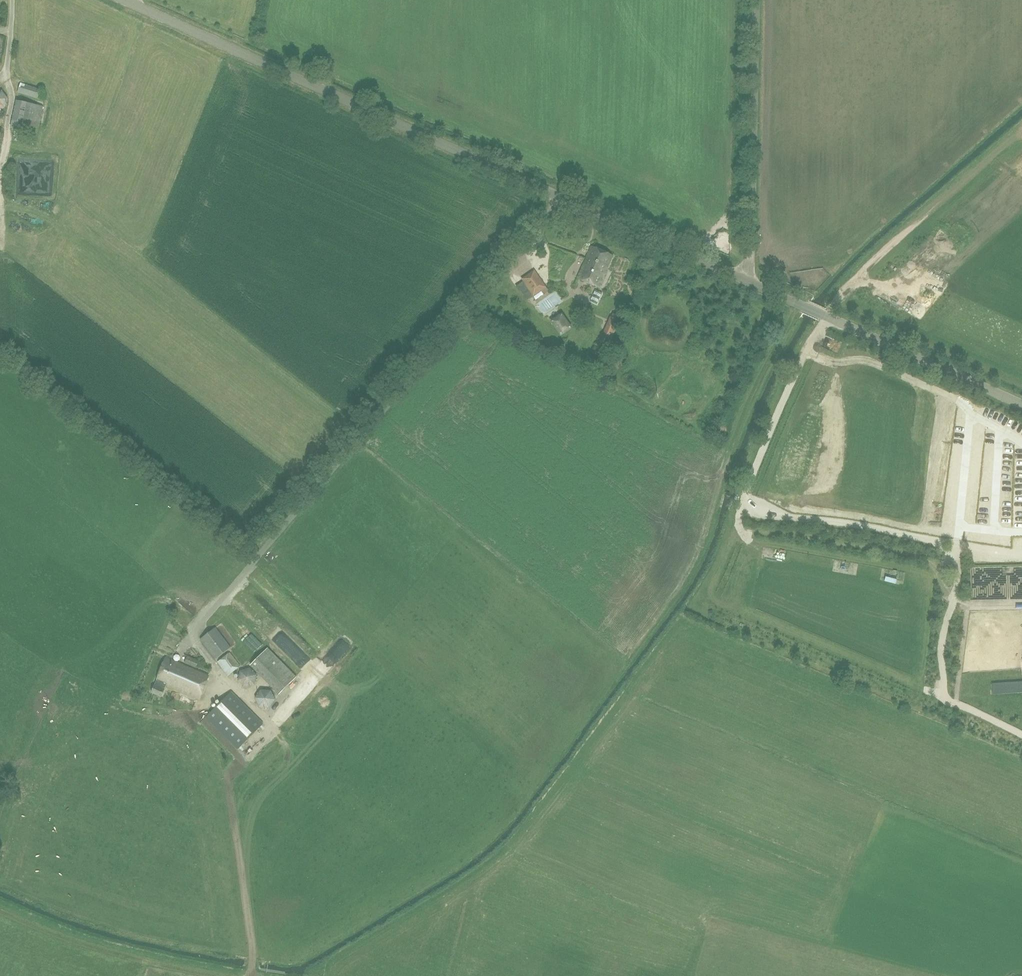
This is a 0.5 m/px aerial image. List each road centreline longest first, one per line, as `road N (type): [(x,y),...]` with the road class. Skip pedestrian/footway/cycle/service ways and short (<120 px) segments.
road 1 (unclassified): [(217,608),(560,197)]
road 2 (unclassified): [(560,197),(136,0)]
road 3 (track): [(828,317),(782,405),(743,505),(958,545)]
road 4 (track): [(743,505),(710,600),(856,660),(891,665),(947,700)]
road 5 (unclassified): [(1021,403),(755,281)]
road 6 (unclassified): [(755,281),(763,0)]
road 7 (unclassified): [(755,281),(560,197)]
road 8 (track): [(762,510),(825,360)]
road 9 (track): [(944,398),(873,363),(807,353)]

